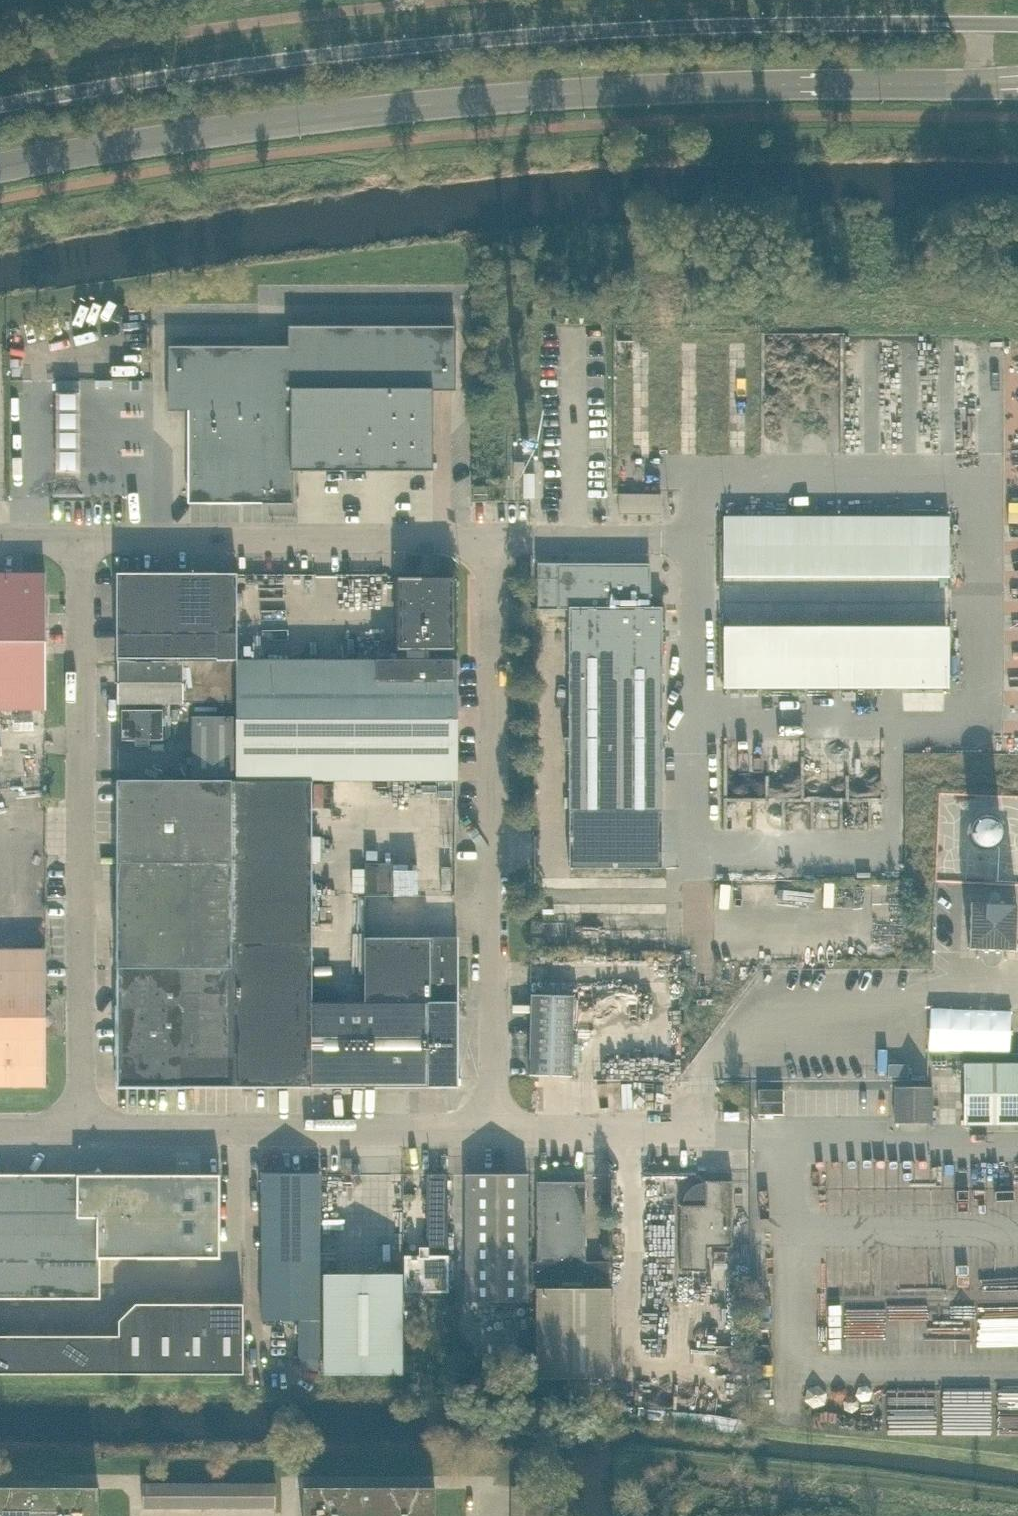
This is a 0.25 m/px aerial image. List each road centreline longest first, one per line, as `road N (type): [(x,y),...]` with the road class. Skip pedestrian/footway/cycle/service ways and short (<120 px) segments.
road 1 (secondary): [(1017,23),(746,26),(491,40),(0,106)]
road 2 (unclassified): [(495,1132),(493,538),(83,538)]
road 3 (secondary): [(0,165),(474,100),(991,83)]
road 4 (unclassified): [(82,1129),(83,538)]
road 5 (unclassified): [(82,1129),(495,1132)]
road 6 (unclassified): [(495,1132),(754,1134)]

